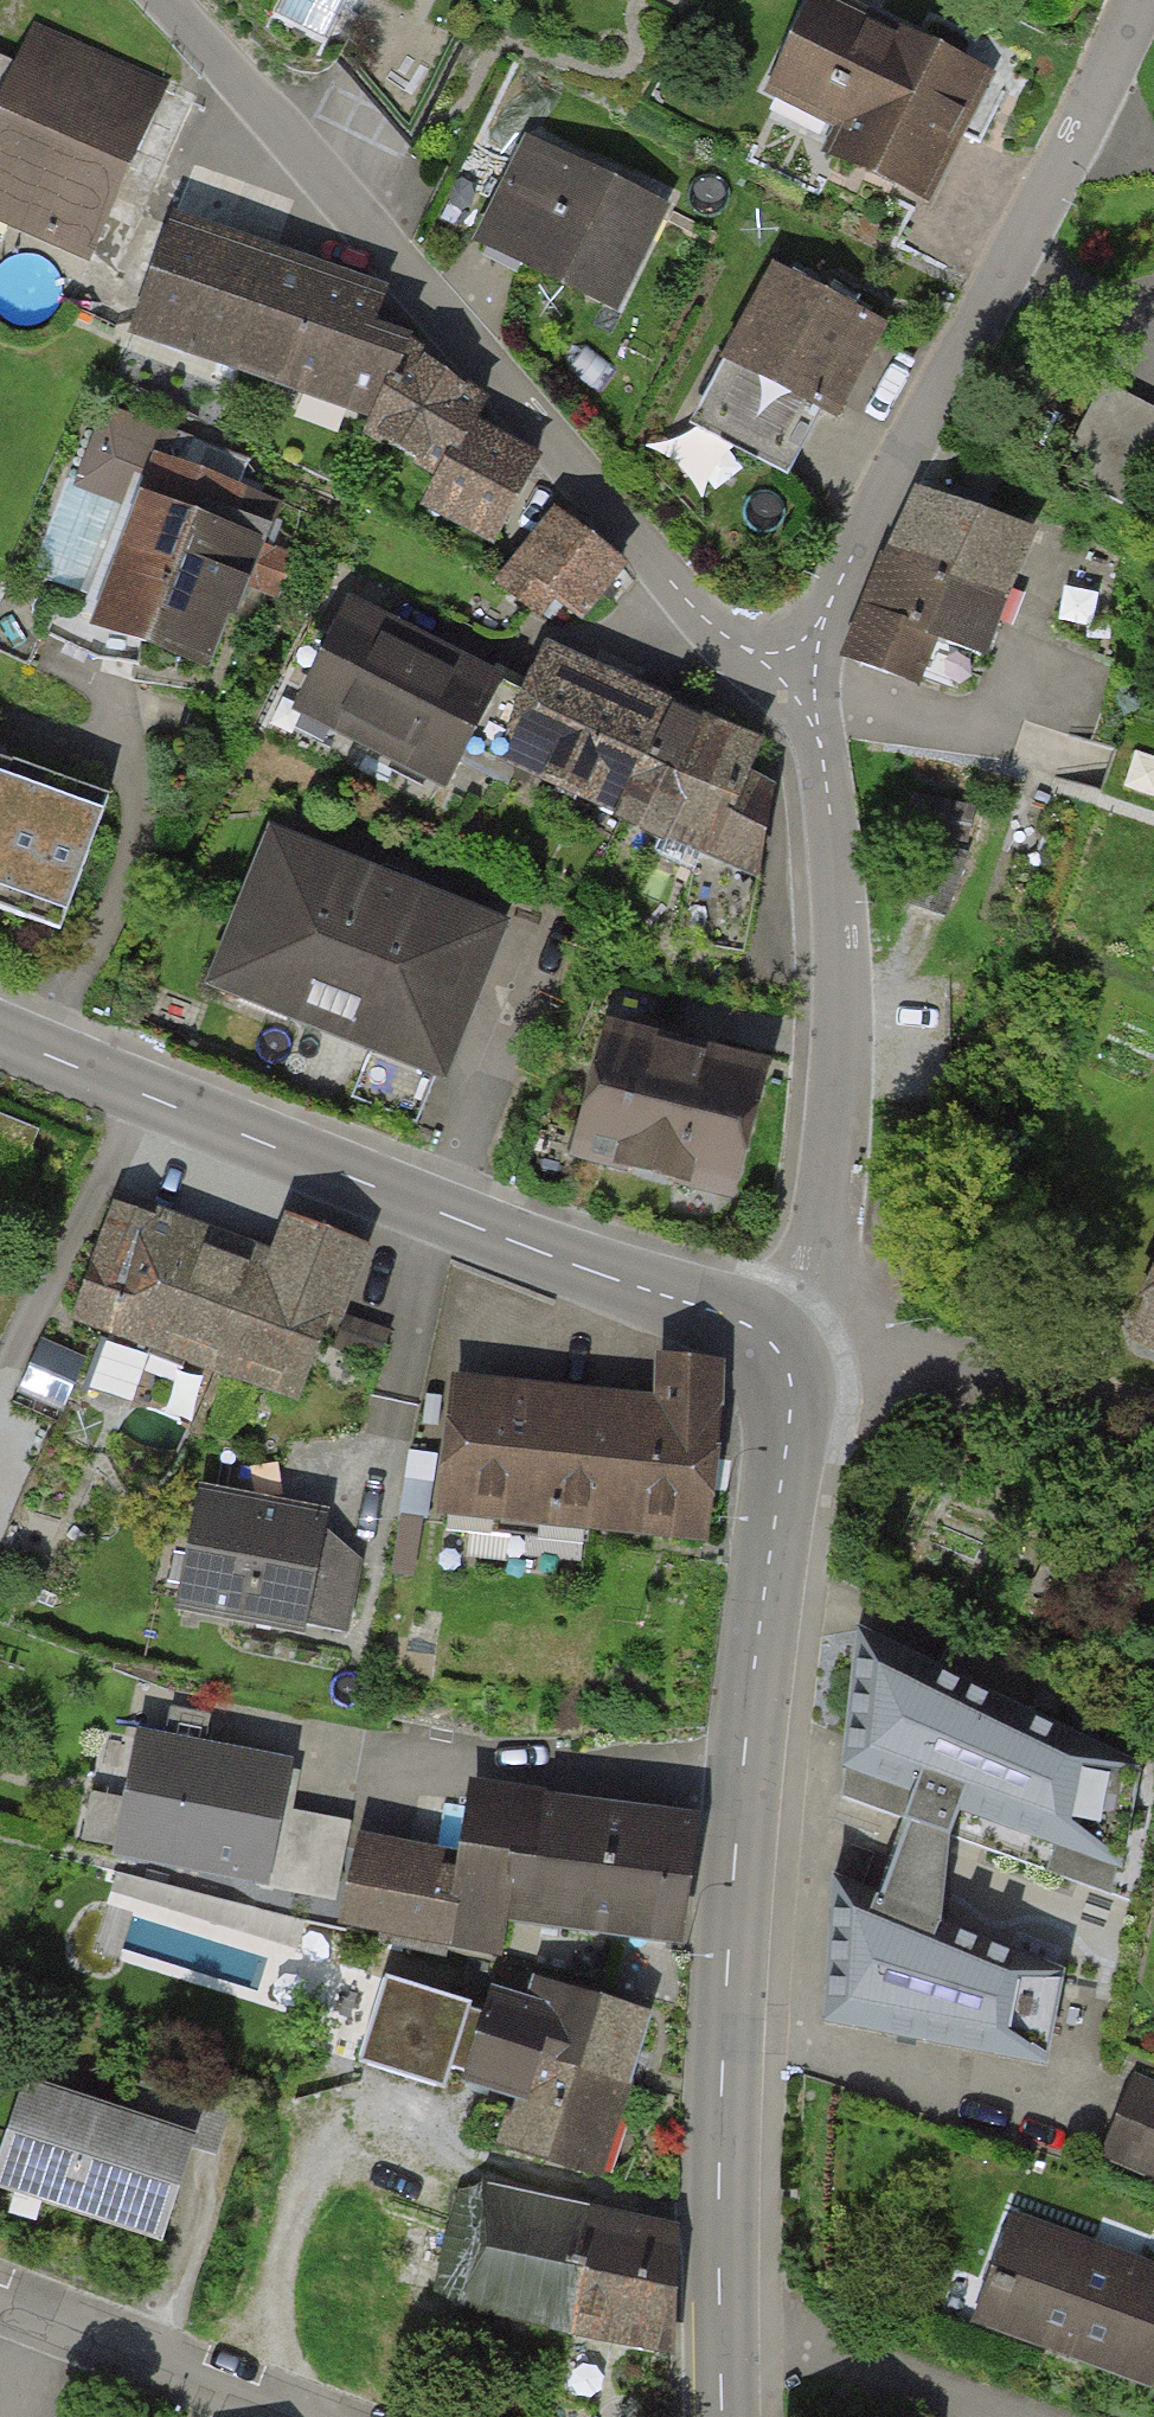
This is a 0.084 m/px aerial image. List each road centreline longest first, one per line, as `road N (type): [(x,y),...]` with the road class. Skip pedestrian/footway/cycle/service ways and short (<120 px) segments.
road 1 (tertiary): [(781,1352),(793,1401),(755,1667),(728,1964),(724,2416)]
road 2 (residential): [(175,0),(701,616),(813,680)]
road 3 (tertiary): [(0,1034),(640,1288),(738,1317),(781,1352)]
road 4 (residential): [(813,680),(826,612),(853,555),(1138,0)]
road 5 (residential): [(813,680),(844,997),(838,1141),(806,1295),(781,1352)]
road 6 (residential): [(308,2416),(0,2298)]

